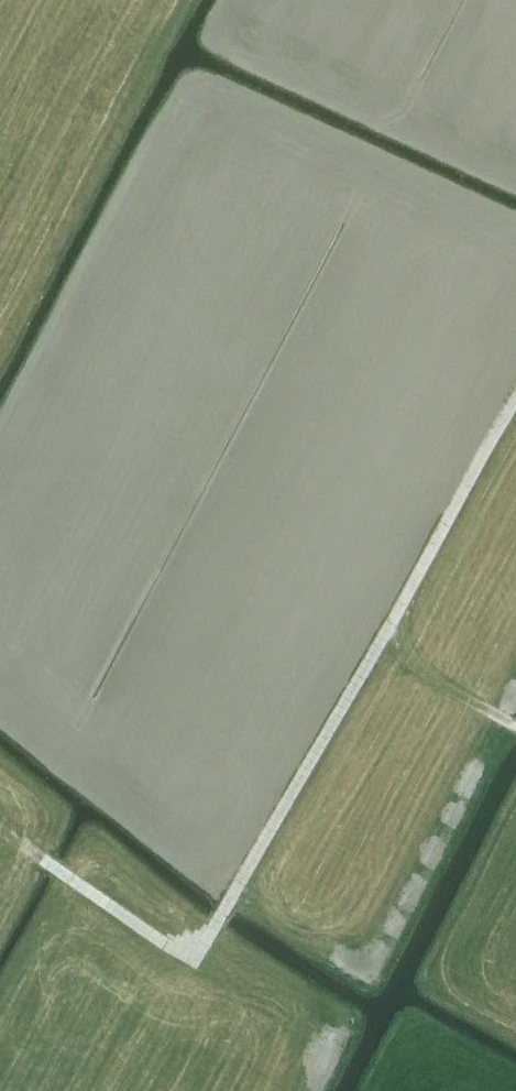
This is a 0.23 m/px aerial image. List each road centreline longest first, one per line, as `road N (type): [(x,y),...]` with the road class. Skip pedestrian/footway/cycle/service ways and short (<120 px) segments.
road 1 (track): [(515,399),(195,962),(19,842)]

